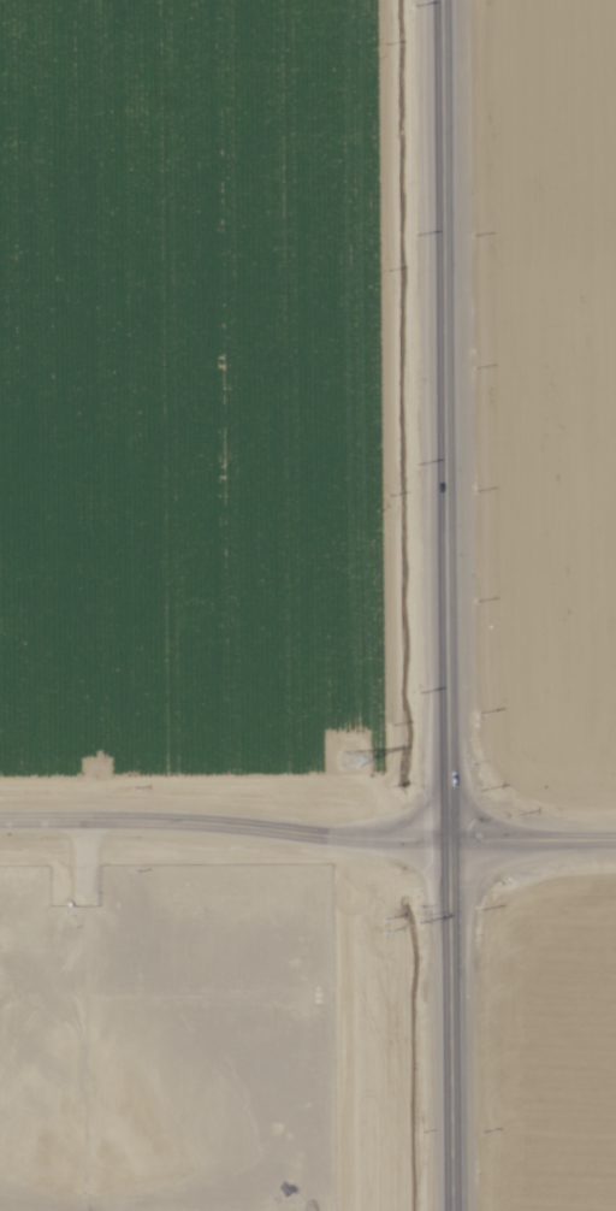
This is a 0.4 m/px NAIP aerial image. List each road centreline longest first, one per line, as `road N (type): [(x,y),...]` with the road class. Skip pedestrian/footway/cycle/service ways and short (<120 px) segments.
road 1 (primary): [(434,1210),(432,0)]
road 2 (residential): [(0,824),(615,824)]

